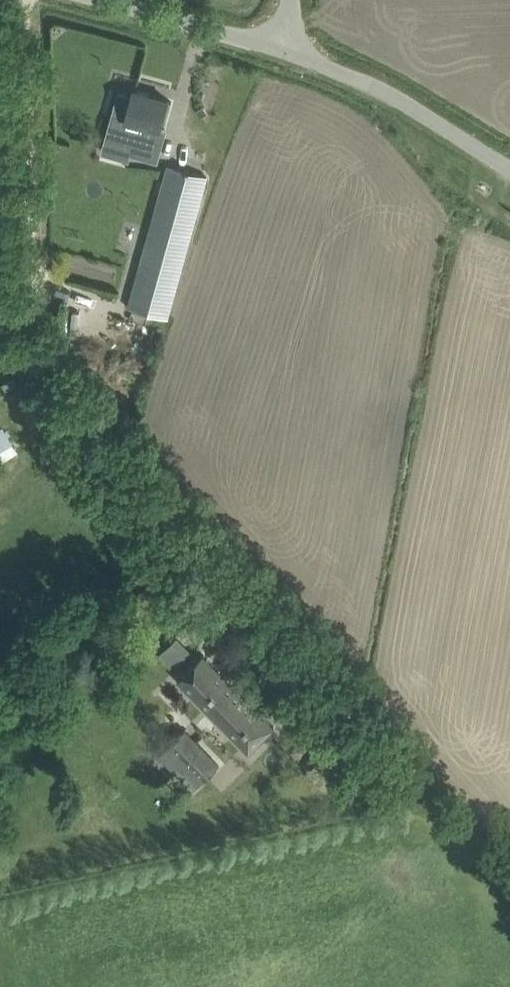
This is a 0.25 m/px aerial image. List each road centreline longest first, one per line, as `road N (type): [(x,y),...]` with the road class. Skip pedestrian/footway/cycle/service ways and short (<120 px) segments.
road 1 (unclassified): [(24,0),(49,382),(376,749)]
road 2 (unclassified): [(509,169),(389,95),(282,51)]
road 3 (track): [(192,539),(0,647)]
road 4 (unclassified): [(282,51),(115,0)]

